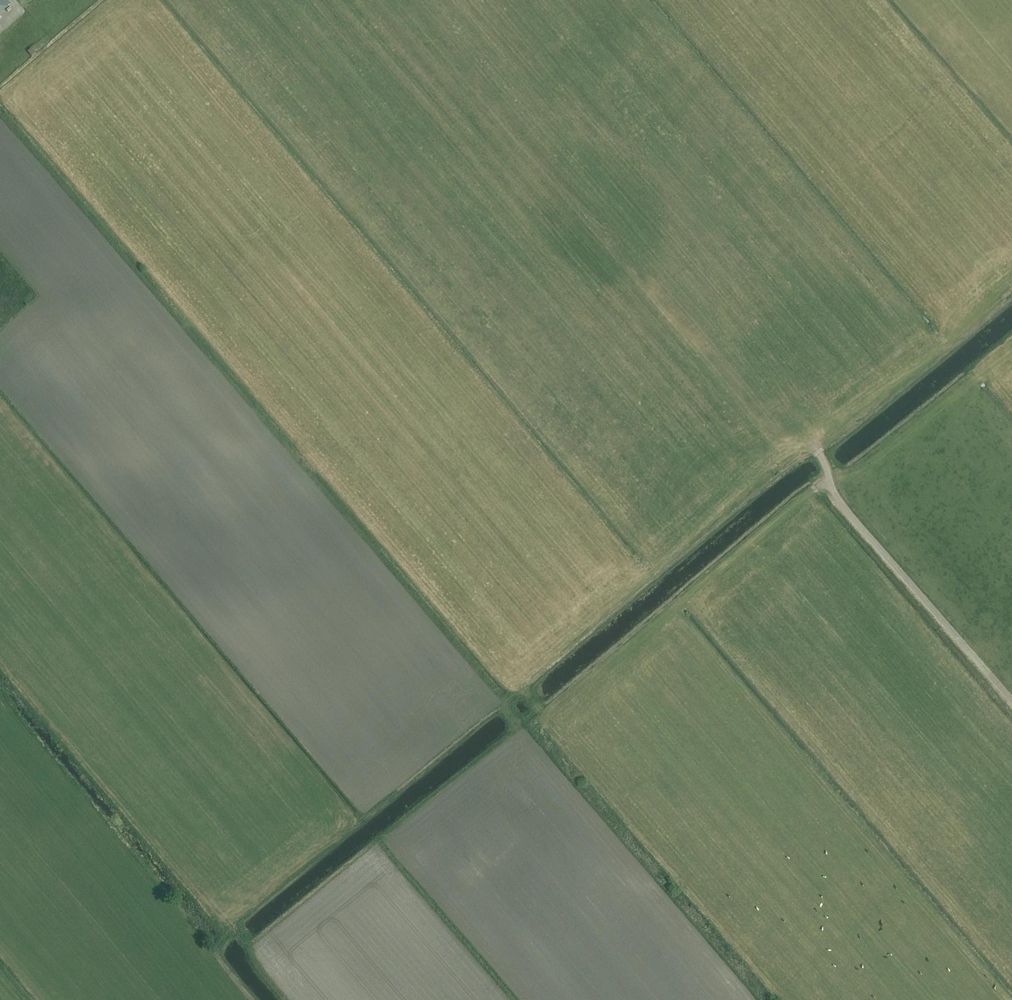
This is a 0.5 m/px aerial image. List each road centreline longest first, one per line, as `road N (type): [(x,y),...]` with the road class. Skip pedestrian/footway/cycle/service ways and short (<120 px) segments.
road 1 (track): [(817,452),(839,502),(1011,703)]

